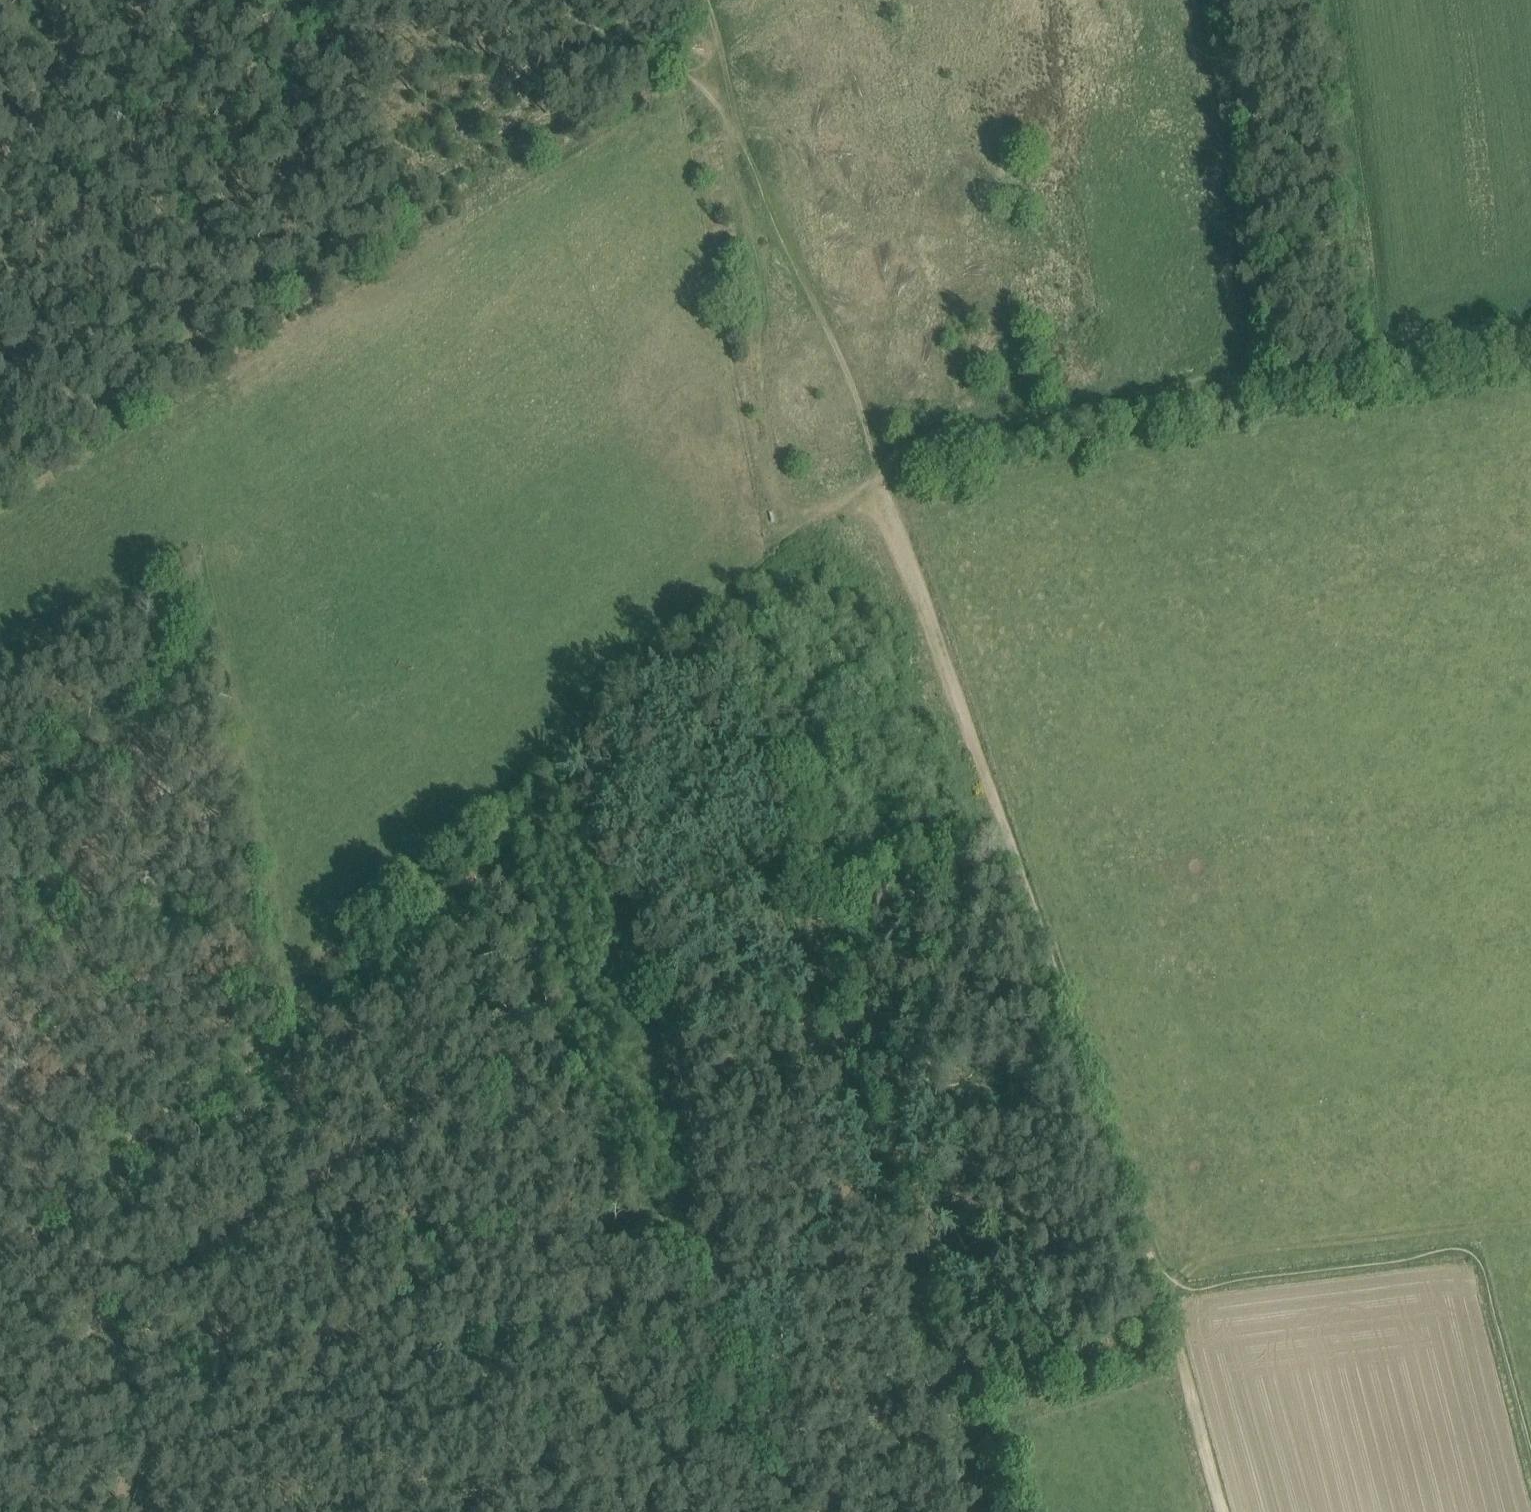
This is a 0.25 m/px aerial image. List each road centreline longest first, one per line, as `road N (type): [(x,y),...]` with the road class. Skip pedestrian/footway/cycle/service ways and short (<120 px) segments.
road 1 (track): [(1066,1040),(993,767),(880,466)]
road 2 (track): [(1219,1511),(1178,1360),(1143,1266)]
road 3 (track): [(1143,1266),(1066,1040)]

